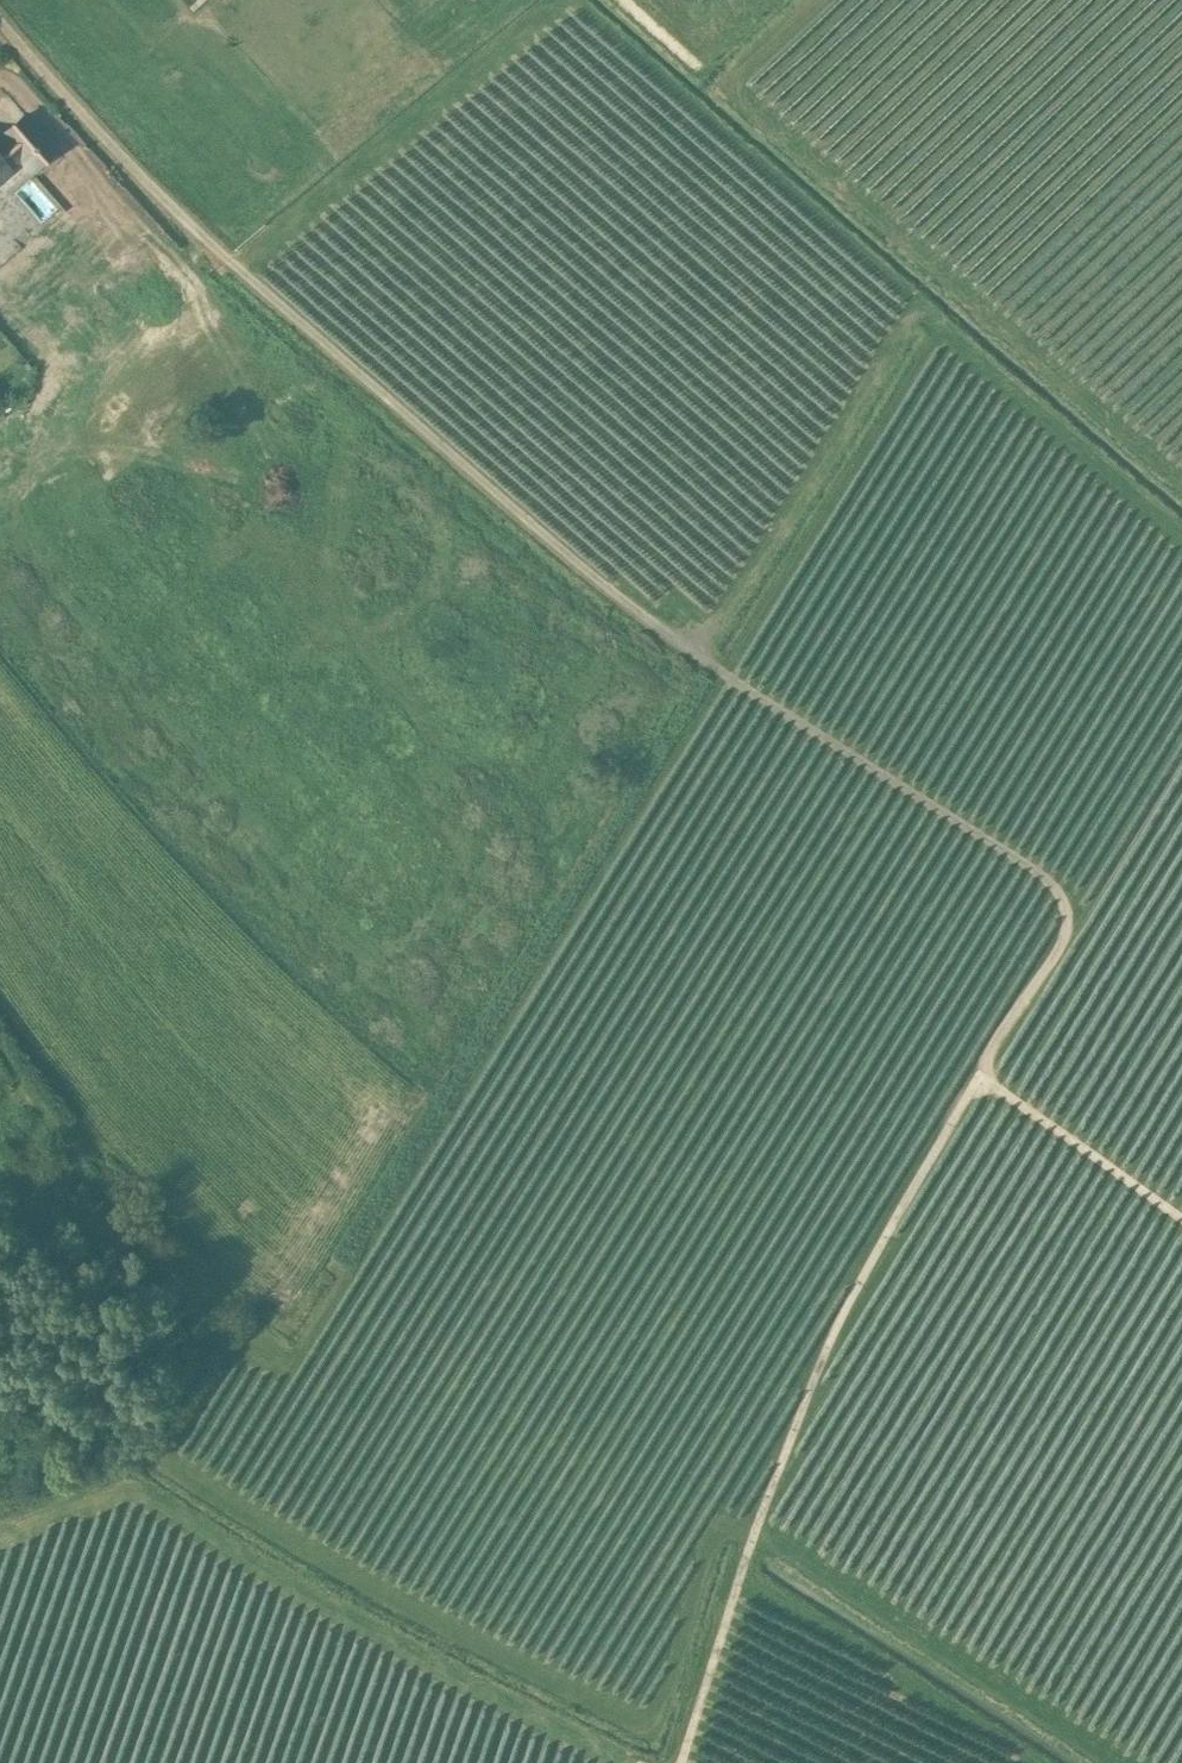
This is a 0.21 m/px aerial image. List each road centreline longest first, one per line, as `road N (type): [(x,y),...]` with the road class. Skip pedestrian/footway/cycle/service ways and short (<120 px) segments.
road 1 (track): [(684,1762),(775,1474),(842,1313),(1065,926),(1065,904),(1046,875),(717,666),(704,631)]
road 2 (track): [(1181,1219),(979,1072)]

